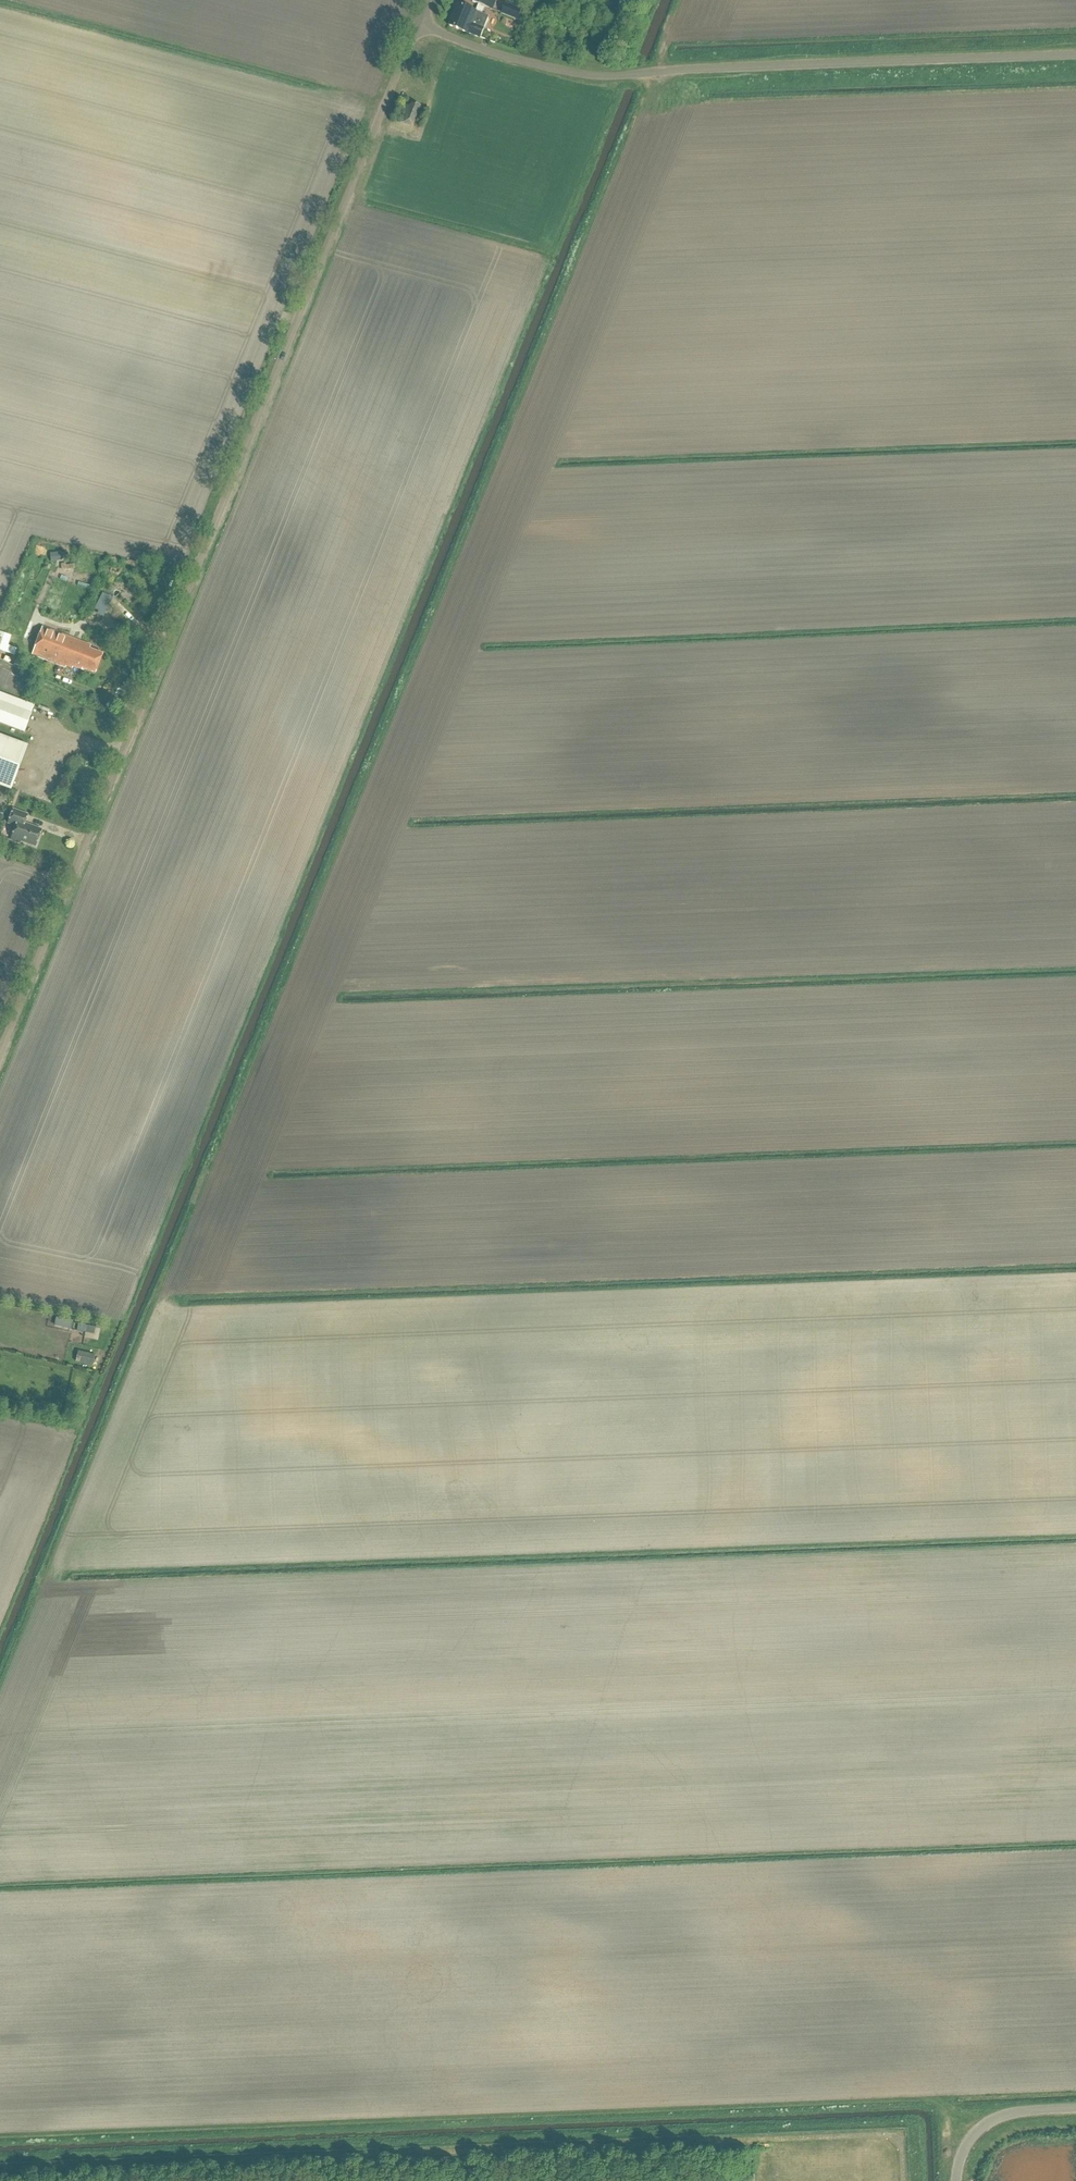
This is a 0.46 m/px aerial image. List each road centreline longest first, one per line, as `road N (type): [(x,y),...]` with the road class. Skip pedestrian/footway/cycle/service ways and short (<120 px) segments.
road 1 (unclassified): [(0,1048),(418,26)]
road 2 (unclassified): [(418,26),(601,77),(1075,55)]
road 3 (unclassified): [(957,2180),(963,2153),(987,2124),(1021,2111),(1075,2108)]

